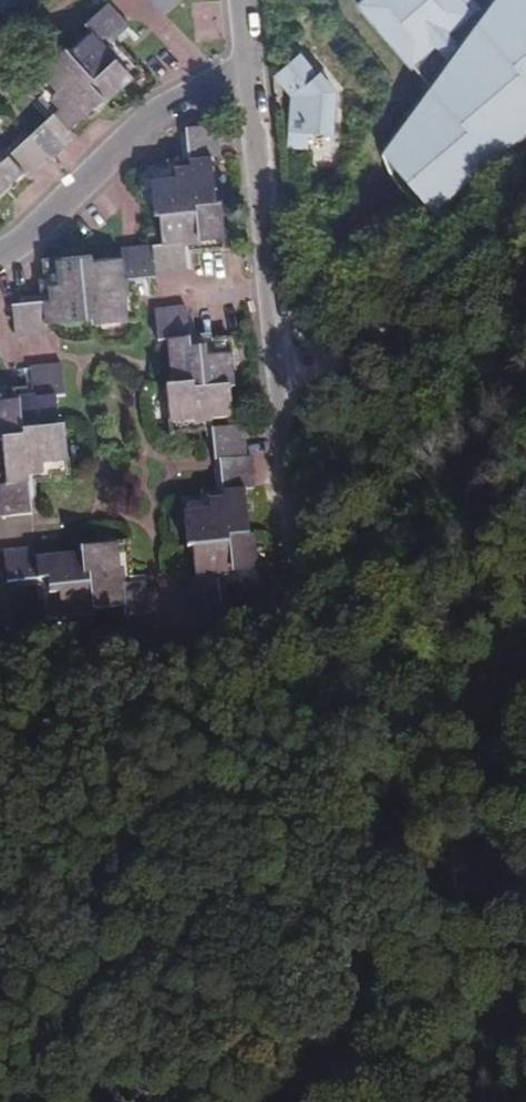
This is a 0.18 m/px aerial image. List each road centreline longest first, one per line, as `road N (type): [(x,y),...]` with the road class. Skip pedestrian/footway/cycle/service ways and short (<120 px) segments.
road 1 (residential): [(293,614),(242,71)]
road 2 (track): [(352,1101),(293,614)]
road 3 (track): [(0,774),(169,700),(263,649),(293,614)]
road 4 (track): [(525,196),(349,345),(272,393)]
road 5 (residential): [(0,251),(180,97),(242,71)]

